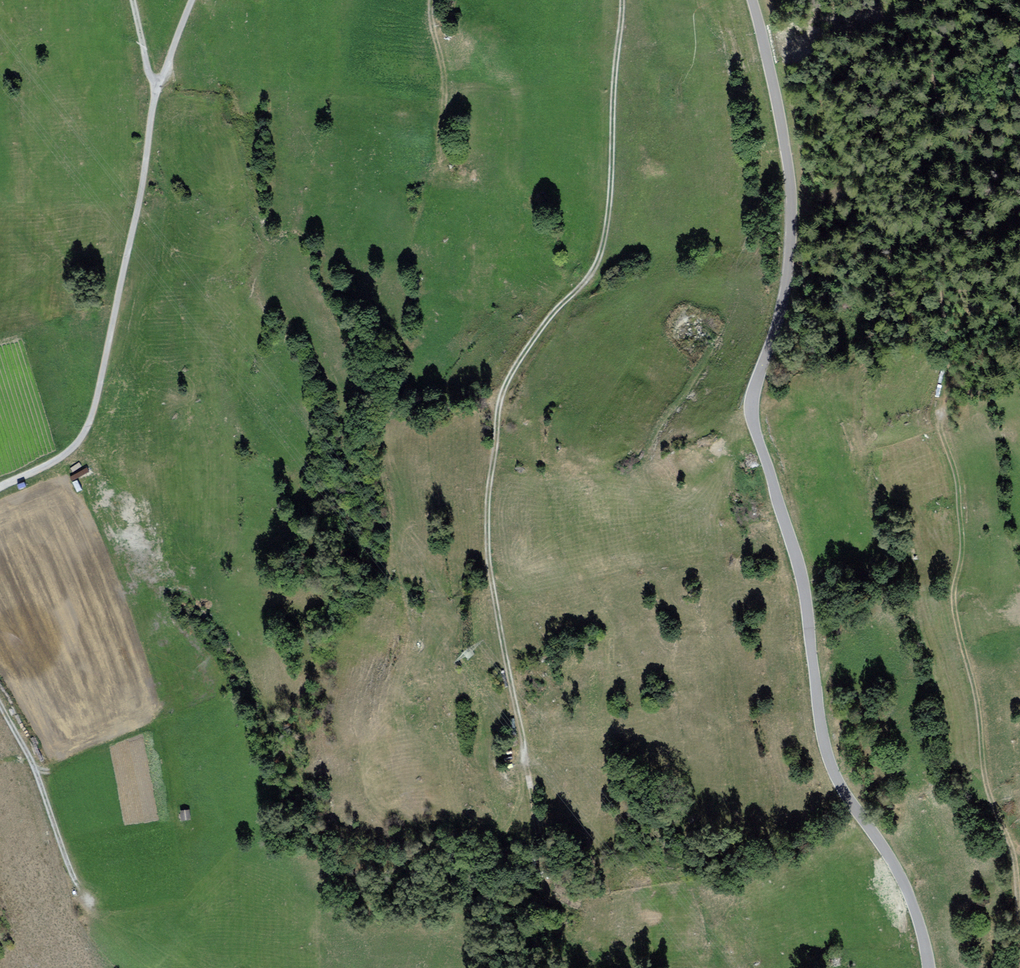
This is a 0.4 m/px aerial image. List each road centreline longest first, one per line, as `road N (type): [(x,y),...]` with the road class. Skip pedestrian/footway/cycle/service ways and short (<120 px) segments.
road 1 (tertiary): [(750,0),(787,194),(784,281),(752,384),(751,423),(801,580),(827,760),(895,867),(927,967)]
road 2 (track): [(620,0),(600,246),(592,268),(529,336),(495,413),(487,559),(525,771)]
road 3 (track): [(948,353),(939,419),(956,486),(952,601),(986,789),(1013,860),(1018,967)]
road 4 (track): [(142,0),(155,85),(137,205),(87,426),(65,455),(0,484)]
road 5 (track): [(0,704),(42,771),(145,729)]
road 6 (track): [(32,765),(73,878),(88,899)]

